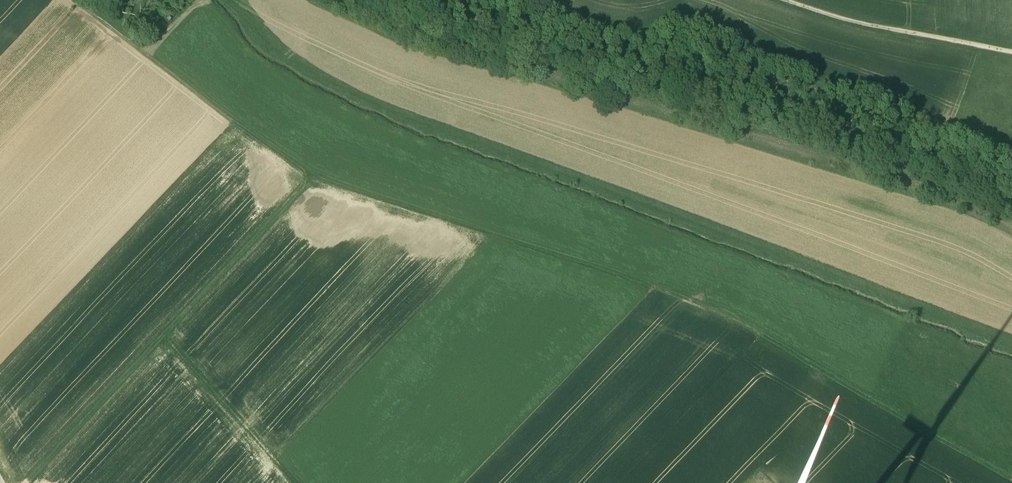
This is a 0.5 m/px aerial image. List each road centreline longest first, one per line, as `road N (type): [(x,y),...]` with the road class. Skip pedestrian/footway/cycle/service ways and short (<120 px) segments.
road 1 (track): [(299,482),(161,337),(310,177),(319,177),(714,307),(1011,480)]
road 2 (track): [(77,0),(310,177)]
road 3 (track): [(774,0),(841,23),(1011,53)]
road 4 (track): [(161,337),(24,482)]

